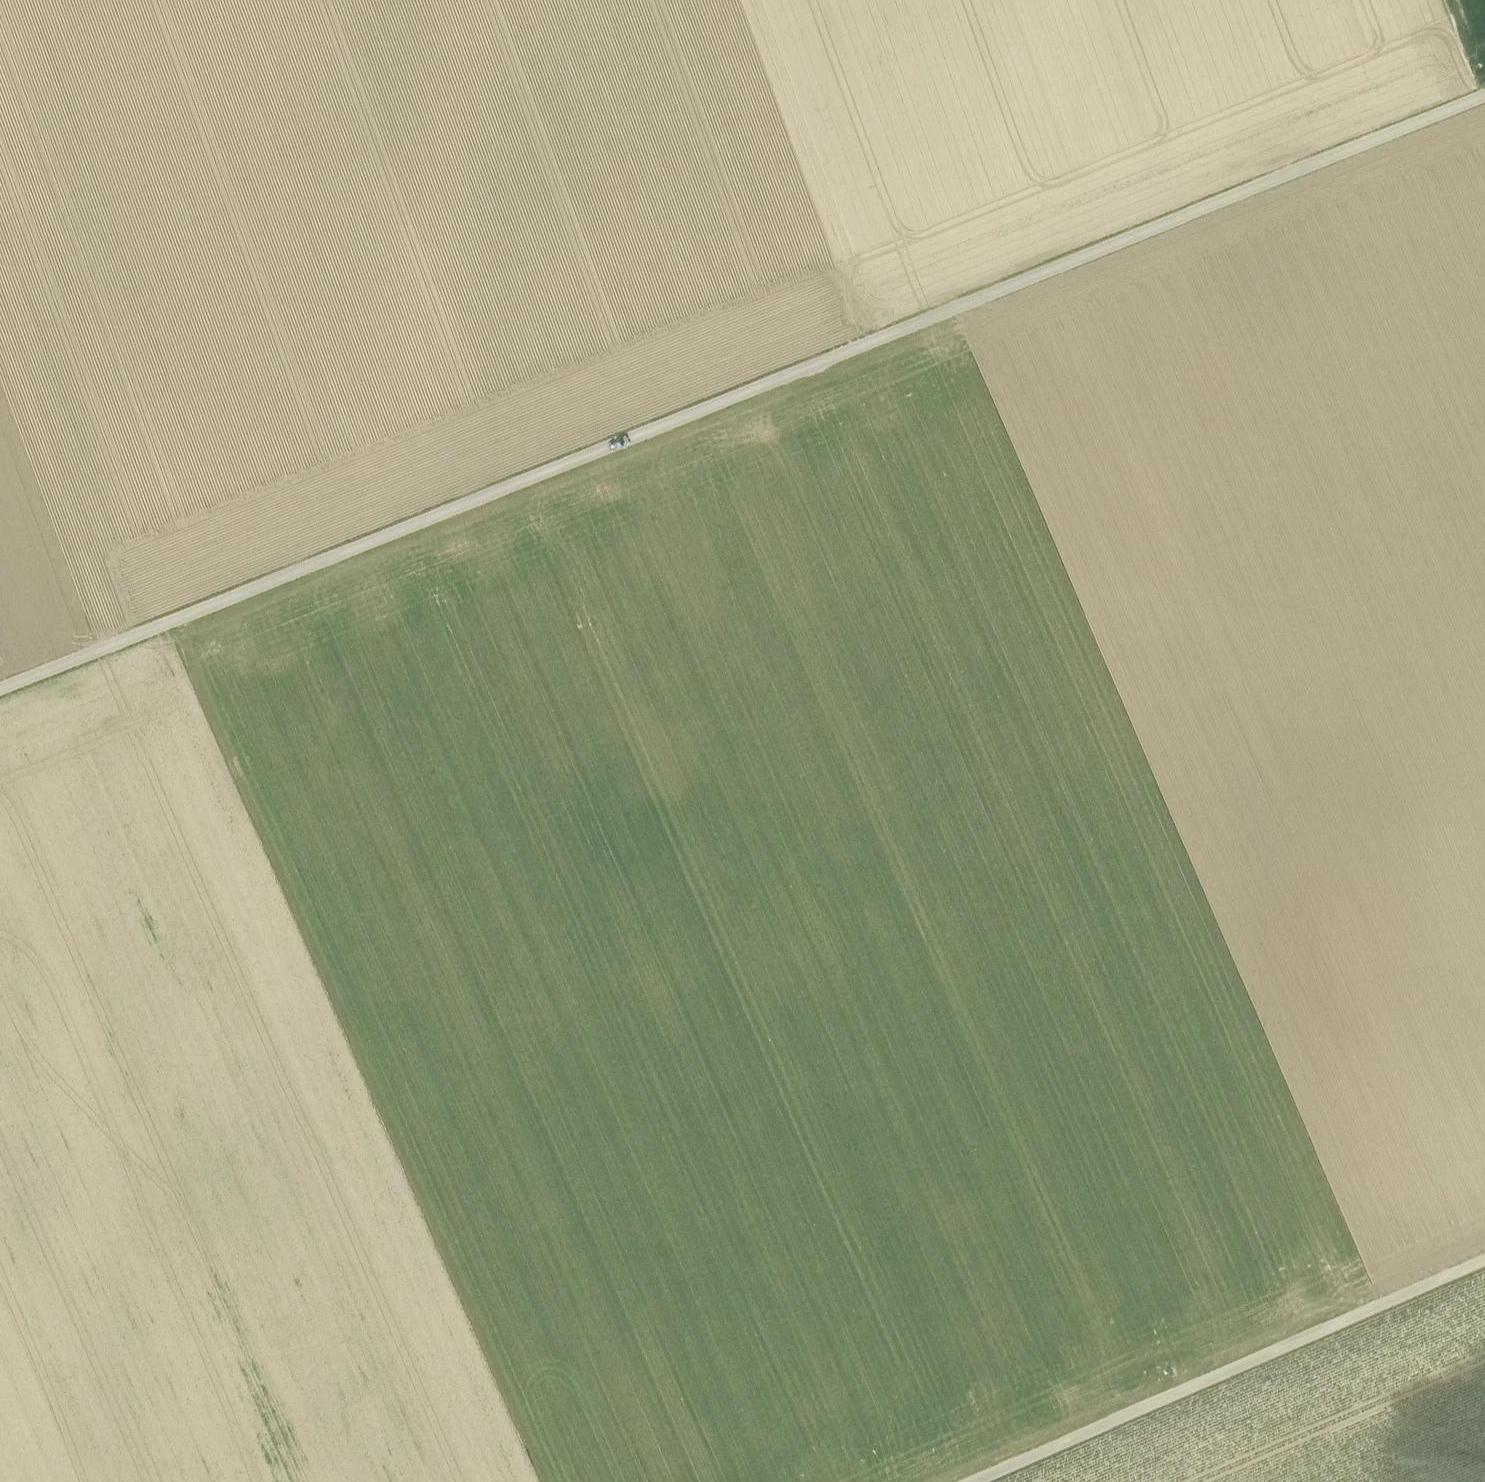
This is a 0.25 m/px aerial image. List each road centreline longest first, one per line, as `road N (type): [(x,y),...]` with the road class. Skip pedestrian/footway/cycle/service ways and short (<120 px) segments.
road 1 (track): [(0,689),(1484,97)]
road 2 (track): [(970,1481),(1484,1259)]

